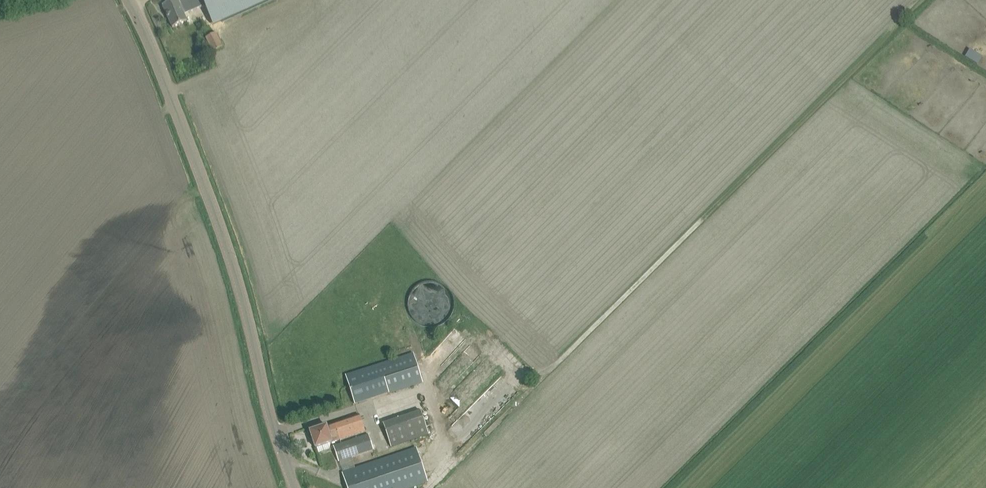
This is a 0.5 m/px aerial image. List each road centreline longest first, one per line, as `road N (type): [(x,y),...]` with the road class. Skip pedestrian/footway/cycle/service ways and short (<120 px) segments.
road 1 (tertiary): [(297,487),(229,265),(127,0)]

